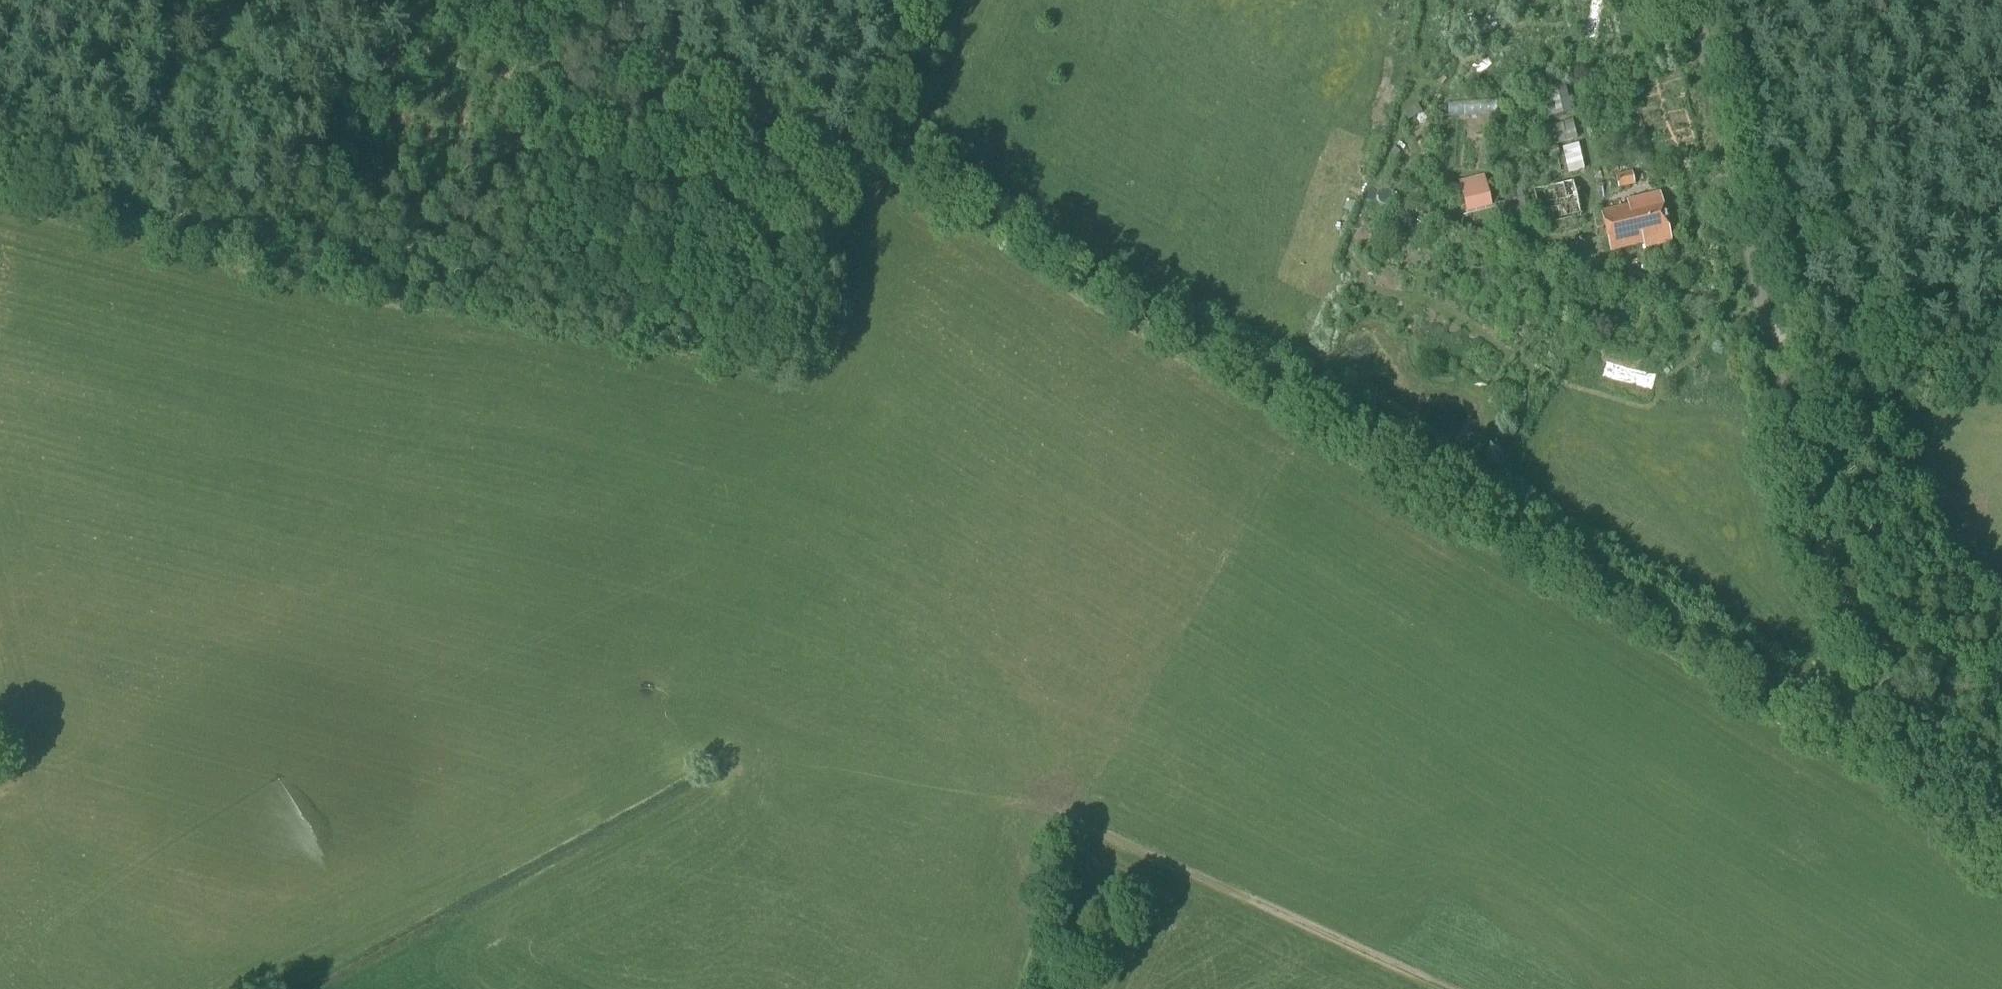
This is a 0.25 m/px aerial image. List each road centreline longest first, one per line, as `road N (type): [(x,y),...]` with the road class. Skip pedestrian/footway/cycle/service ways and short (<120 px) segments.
road 1 (unclassified): [(2001,840),(1937,785),(1864,683),(1838,608),(1689,0)]

